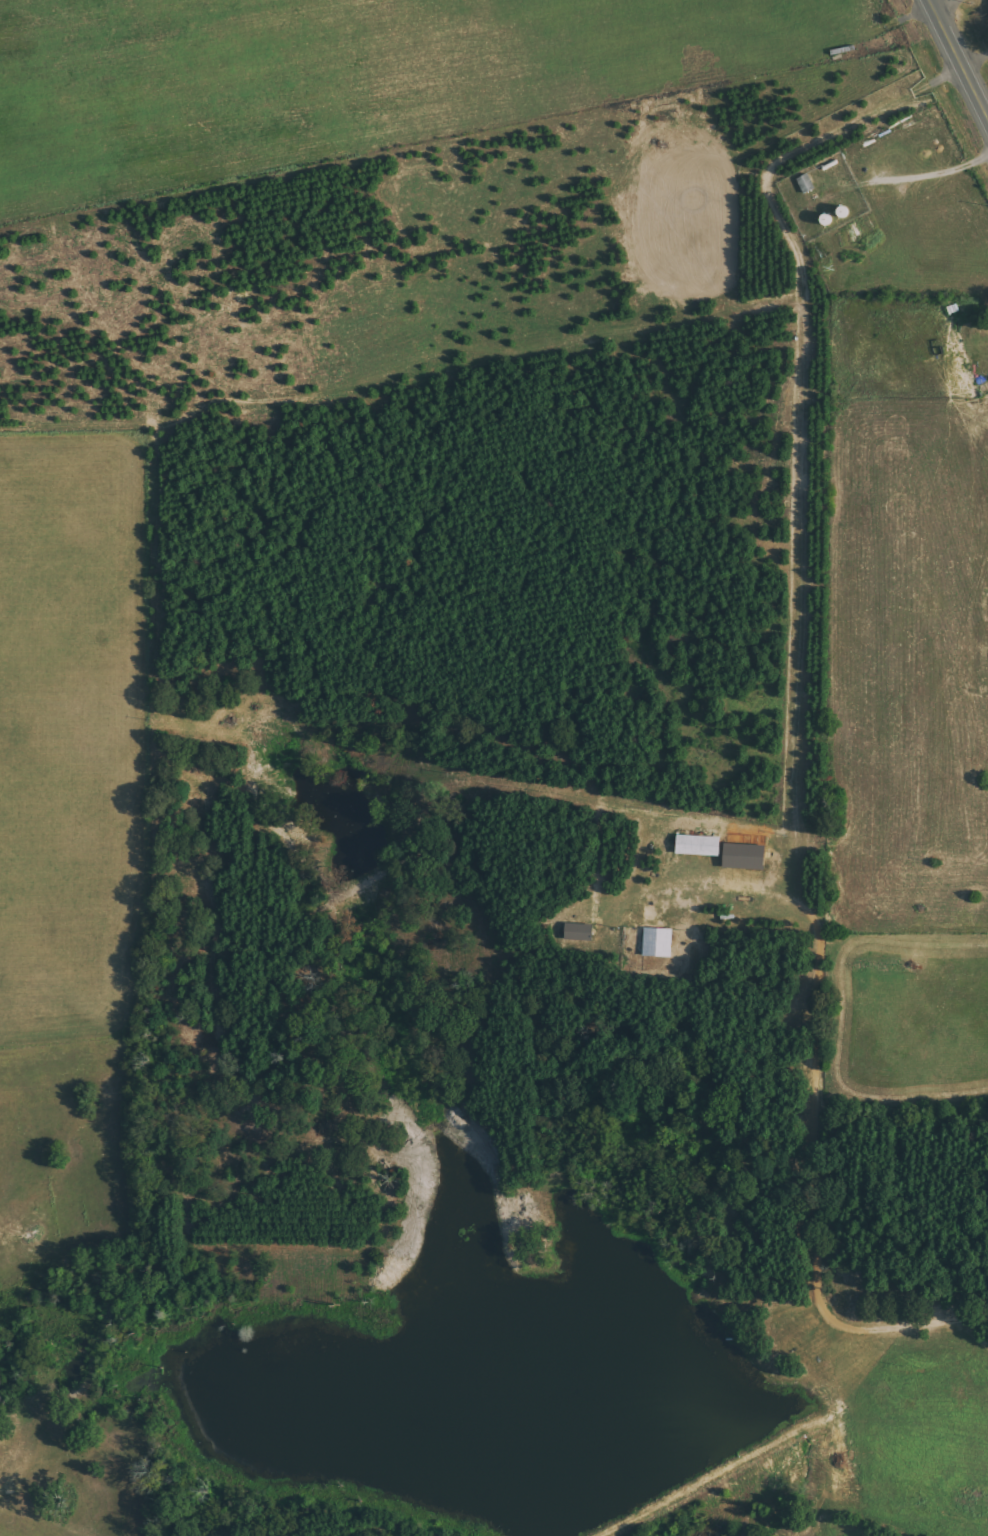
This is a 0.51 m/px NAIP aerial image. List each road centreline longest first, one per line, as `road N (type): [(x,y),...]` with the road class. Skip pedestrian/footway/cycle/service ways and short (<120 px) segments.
road 1 (primary): [(987,117),(930,0)]

